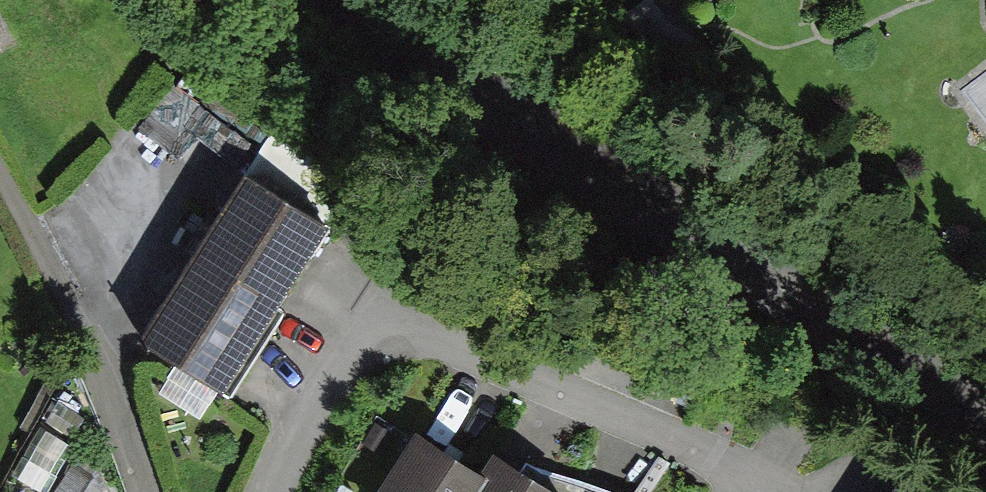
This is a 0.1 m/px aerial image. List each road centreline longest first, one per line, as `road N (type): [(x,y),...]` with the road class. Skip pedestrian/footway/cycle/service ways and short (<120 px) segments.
road 1 (tertiary): [(985,433),(895,380),(341,0)]
road 2 (residential): [(273,491),(348,360),(376,334),(417,330),(782,491)]

